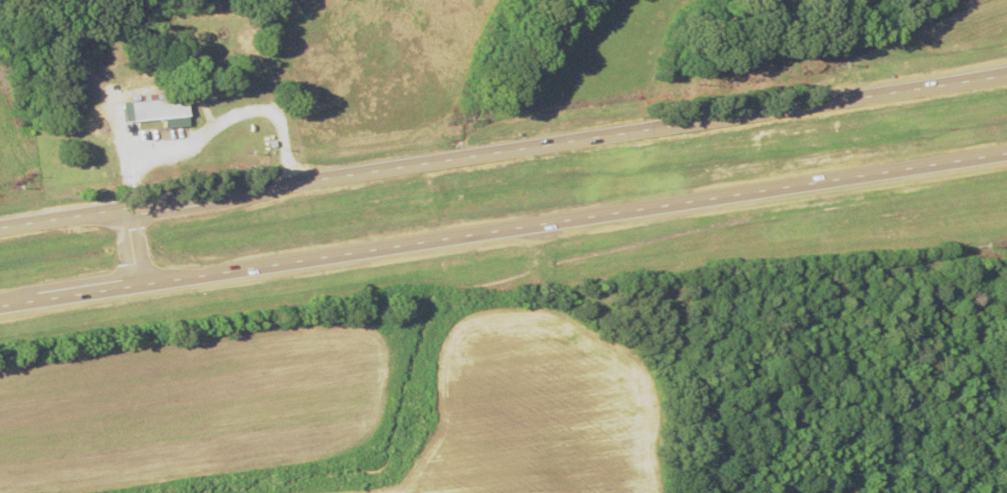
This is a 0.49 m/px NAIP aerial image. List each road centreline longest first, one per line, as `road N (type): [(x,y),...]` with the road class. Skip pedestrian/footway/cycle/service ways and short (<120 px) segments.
road 1 (trunk): [(1006,75),(0,228)]
road 2 (trunk): [(0,306),(1006,153)]
road 3 (track): [(293,182),(266,28),(273,0)]

